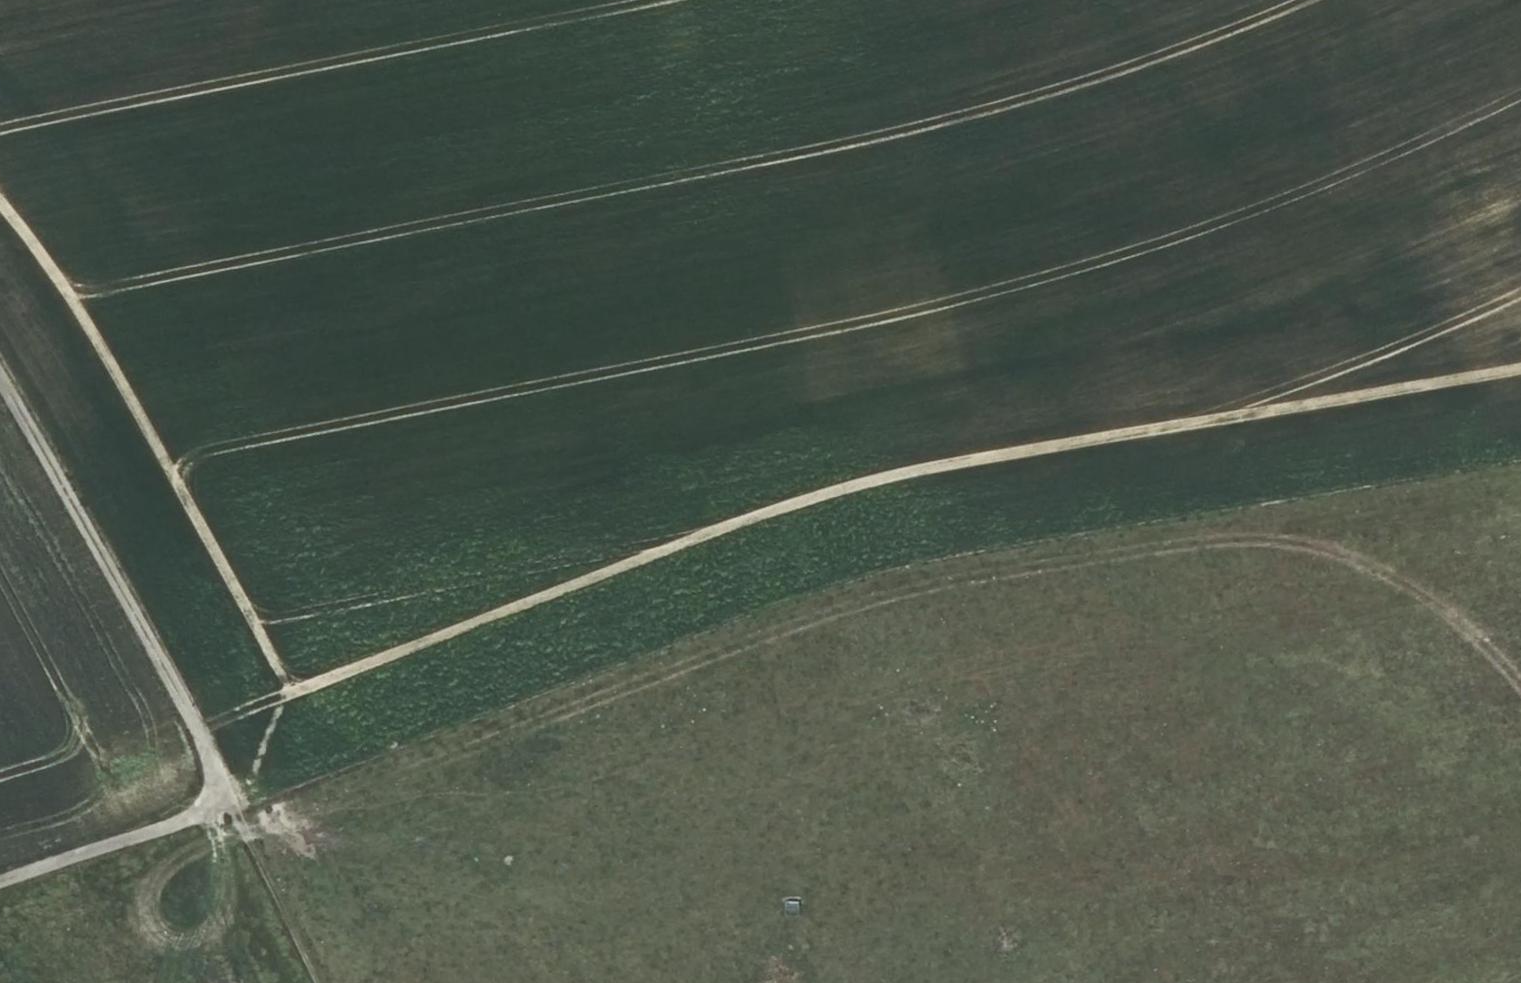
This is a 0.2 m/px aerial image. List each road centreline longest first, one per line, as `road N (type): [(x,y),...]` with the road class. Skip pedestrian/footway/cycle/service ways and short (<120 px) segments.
road 1 (track): [(0,876),(191,812),(209,796),(211,772),(0,386)]
road 2 (track): [(317,982),(211,772)]

